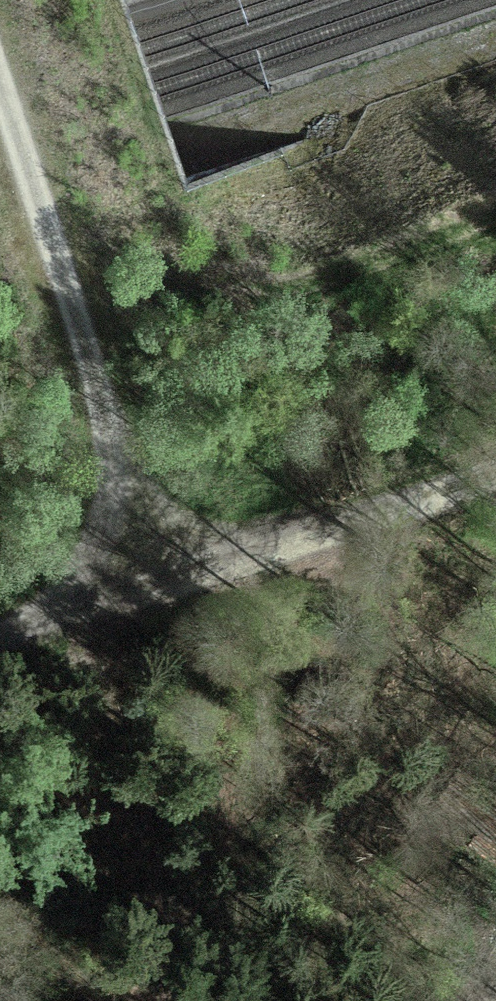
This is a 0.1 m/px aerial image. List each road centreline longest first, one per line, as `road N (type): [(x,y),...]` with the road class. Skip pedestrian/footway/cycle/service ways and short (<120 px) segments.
road 1 (track): [(0,41),(113,454),(107,517),(78,596),(0,634)]
road 2 (track): [(495,41),(0,207)]
road 3 (track): [(78,596),(495,482)]

